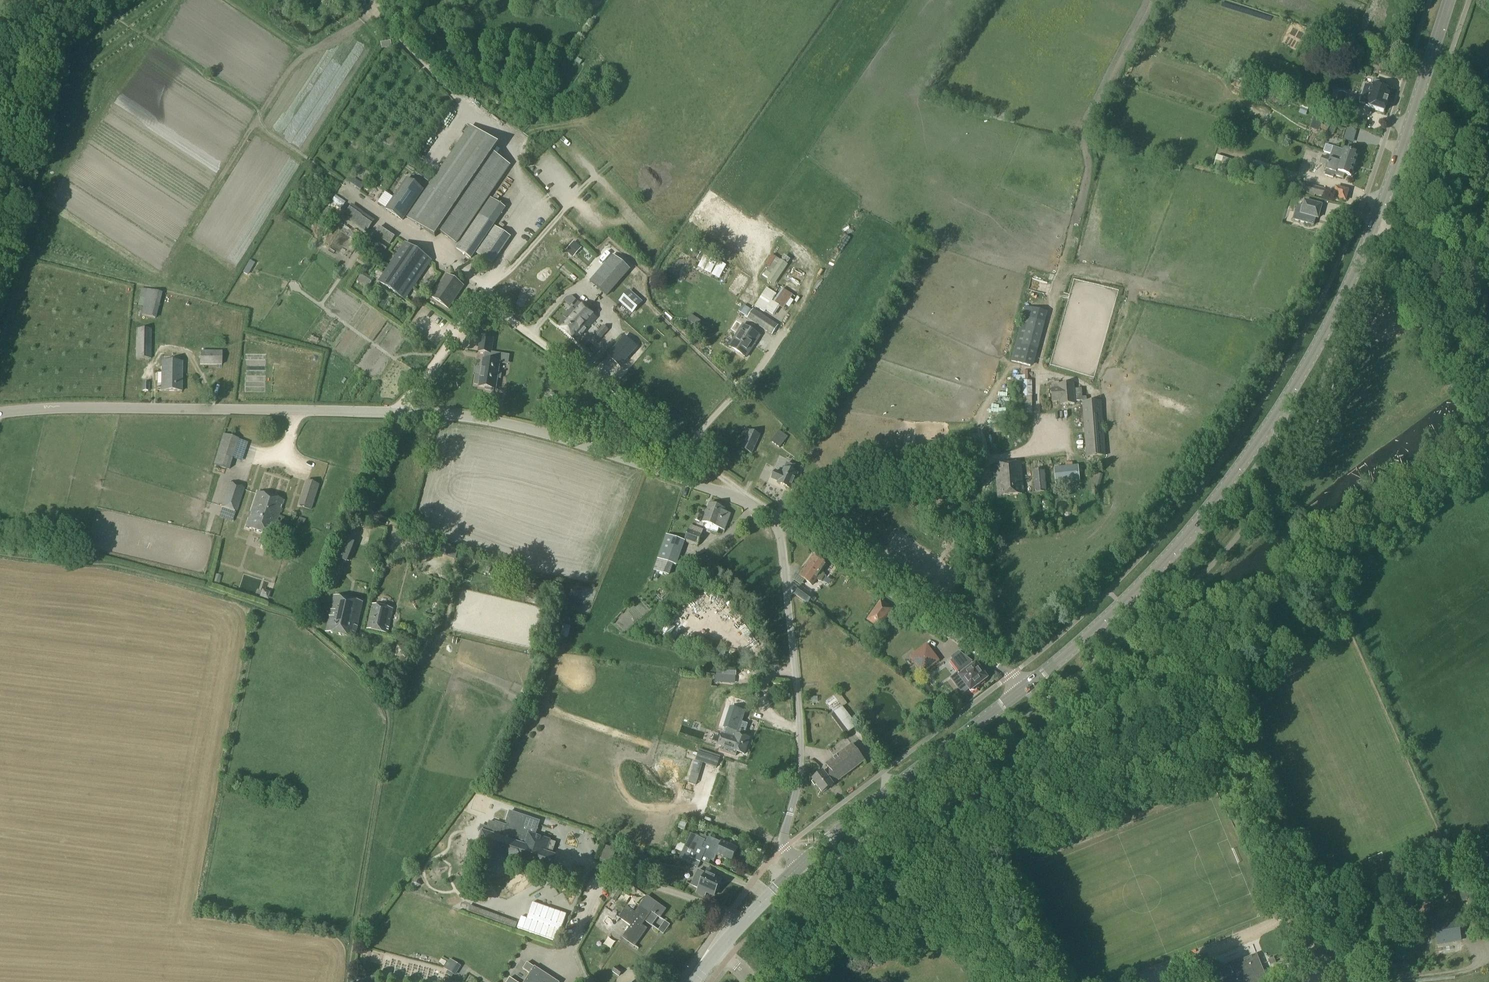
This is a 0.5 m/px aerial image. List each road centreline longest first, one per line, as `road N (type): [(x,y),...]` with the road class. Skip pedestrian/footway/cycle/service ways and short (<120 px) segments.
road 1 (secondary): [(1024,688),(1175,548),(1297,380),(1374,223),(1449,0)]
road 2 (unclassified): [(777,519),(572,438),(454,415),(0,412)]
road 3 (track): [(345,981),(388,709),(298,615),(137,568),(0,545)]
road 4 (track): [(761,981),(1187,654)]
road 5 (unclassified): [(800,866),(783,845),(796,719),(777,519)]
road 6 (unclassified): [(777,519),(1024,688)]
road 7 (secondary): [(800,866),(1024,688)]
road 8 (track): [(1304,903),(1187,654)]
road 9 (track): [(1329,552),(1488,430)]
road 10 (track): [(1187,654),(1319,553)]
road 11 (track): [(1488,416),(1420,278)]
road 12 (track): [(0,74),(98,4)]

